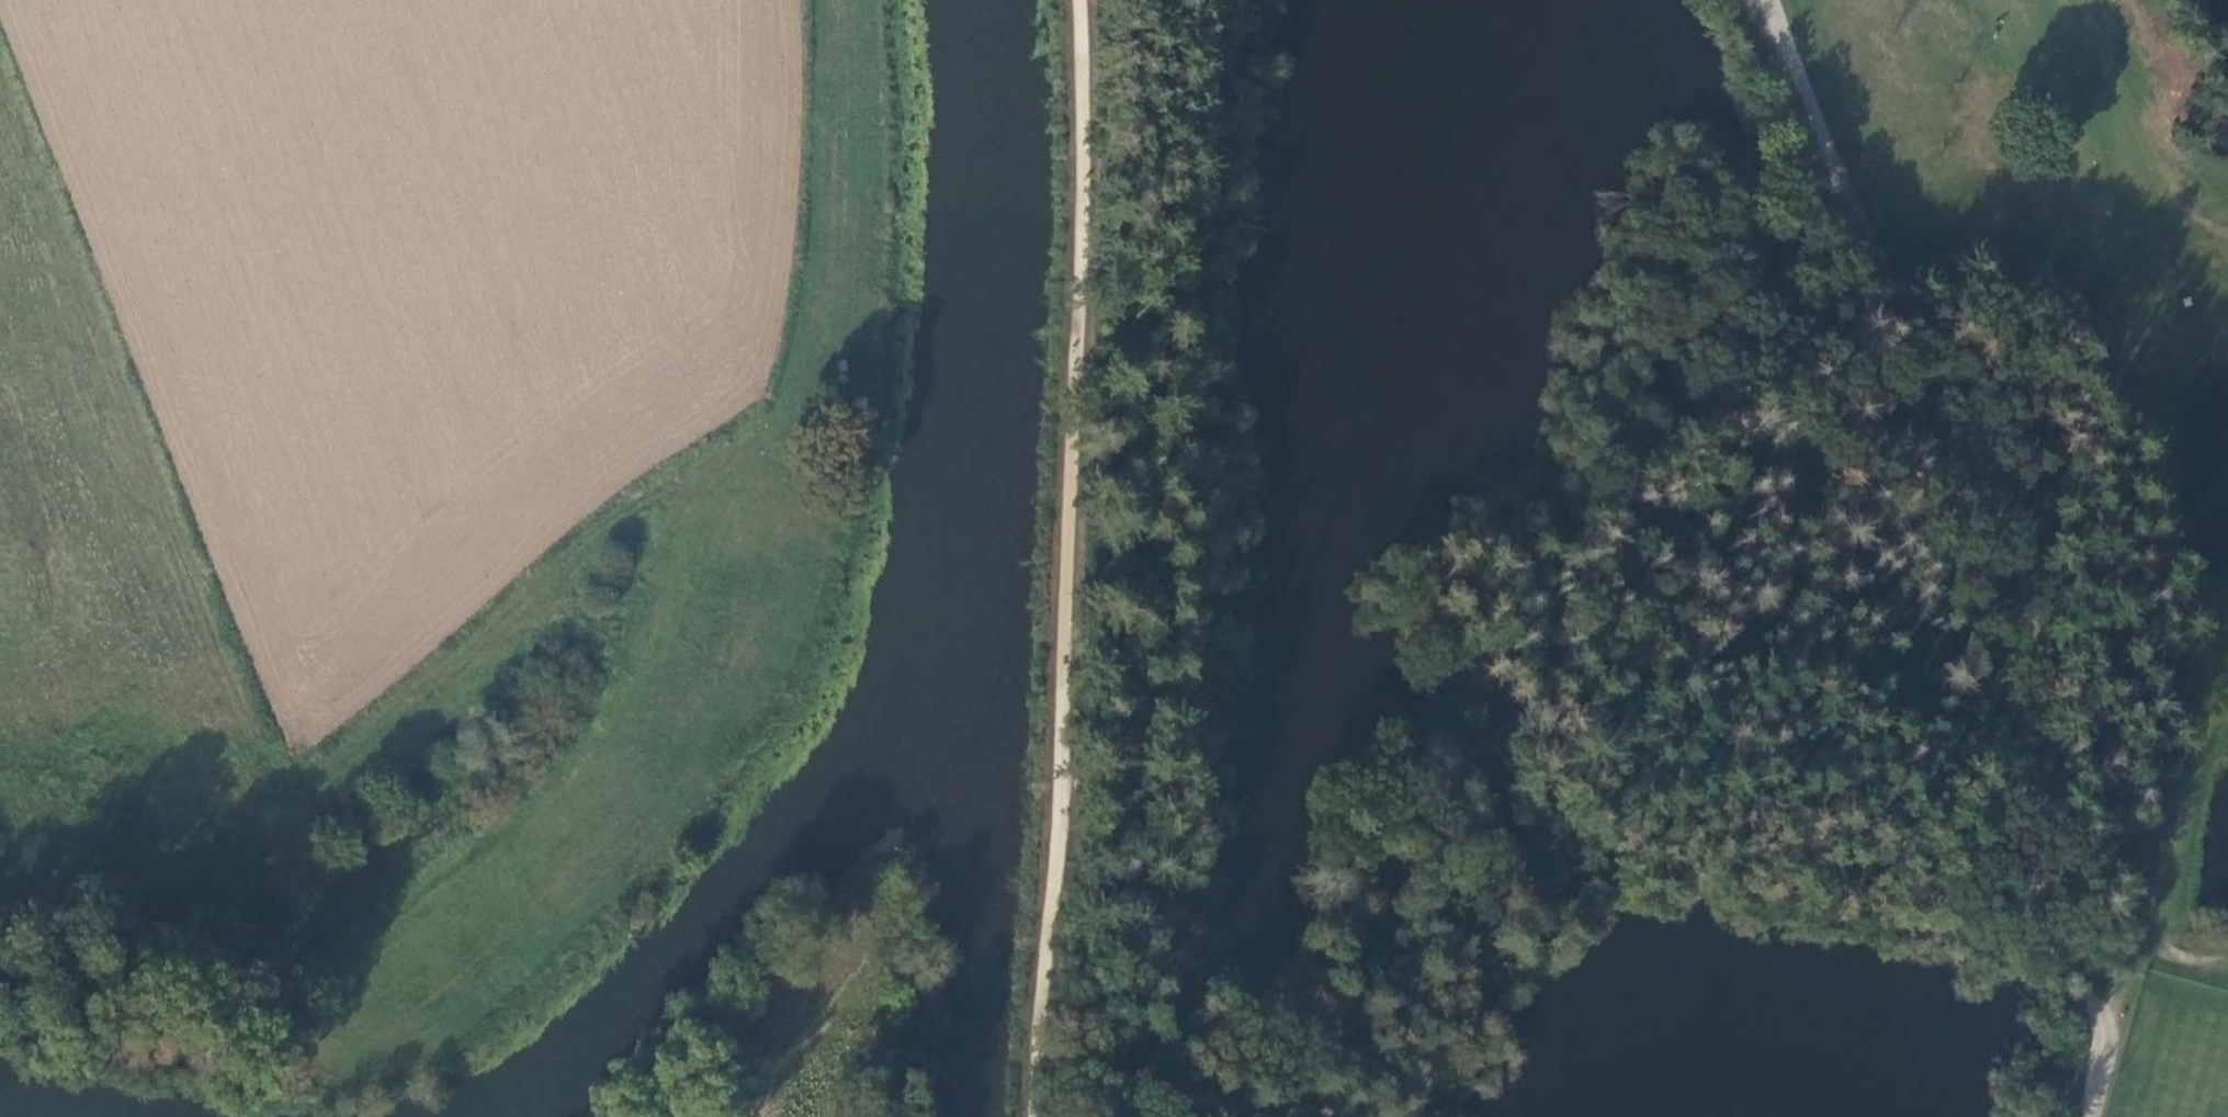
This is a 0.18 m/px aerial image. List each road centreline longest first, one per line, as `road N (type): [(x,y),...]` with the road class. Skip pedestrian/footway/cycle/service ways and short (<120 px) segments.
road 1 (track): [(2094,1116),(2104,1021),(2049,862),(2052,661),(2017,532),(1968,381),(1881,237),(1770,0)]
road 2 (track): [(1050,1009),(1374,1098),(1369,1116)]

